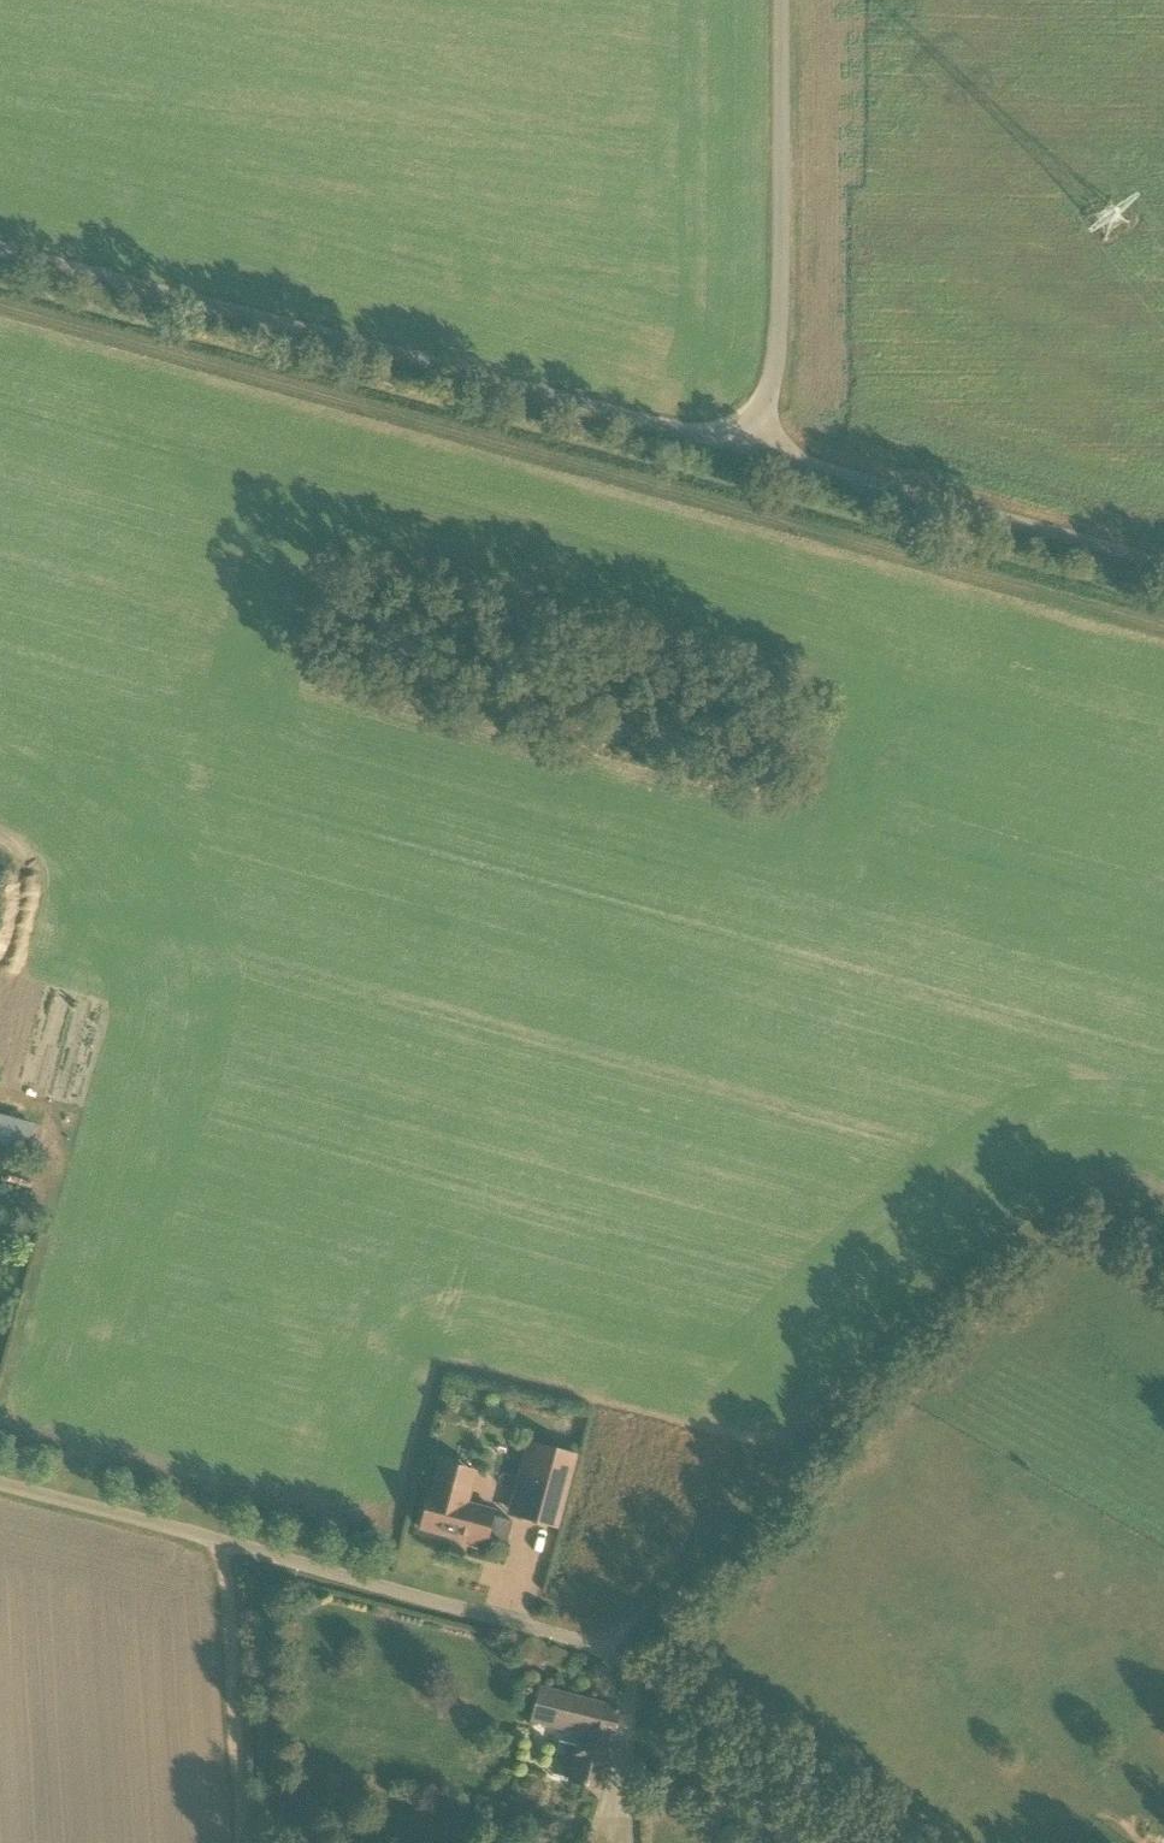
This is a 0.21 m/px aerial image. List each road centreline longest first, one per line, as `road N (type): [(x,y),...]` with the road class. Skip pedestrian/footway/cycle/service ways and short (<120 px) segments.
road 1 (unclassified): [(0,248),(763,445)]
road 2 (track): [(596,1648),(1083,1182),(1109,1184),(1163,1217)]
road 3 (unclassified): [(596,1648),(0,1486)]
road 4 (unclassified): [(784,0),(783,317),(763,445)]
road 5 (unclassified): [(1163,559),(763,445)]

